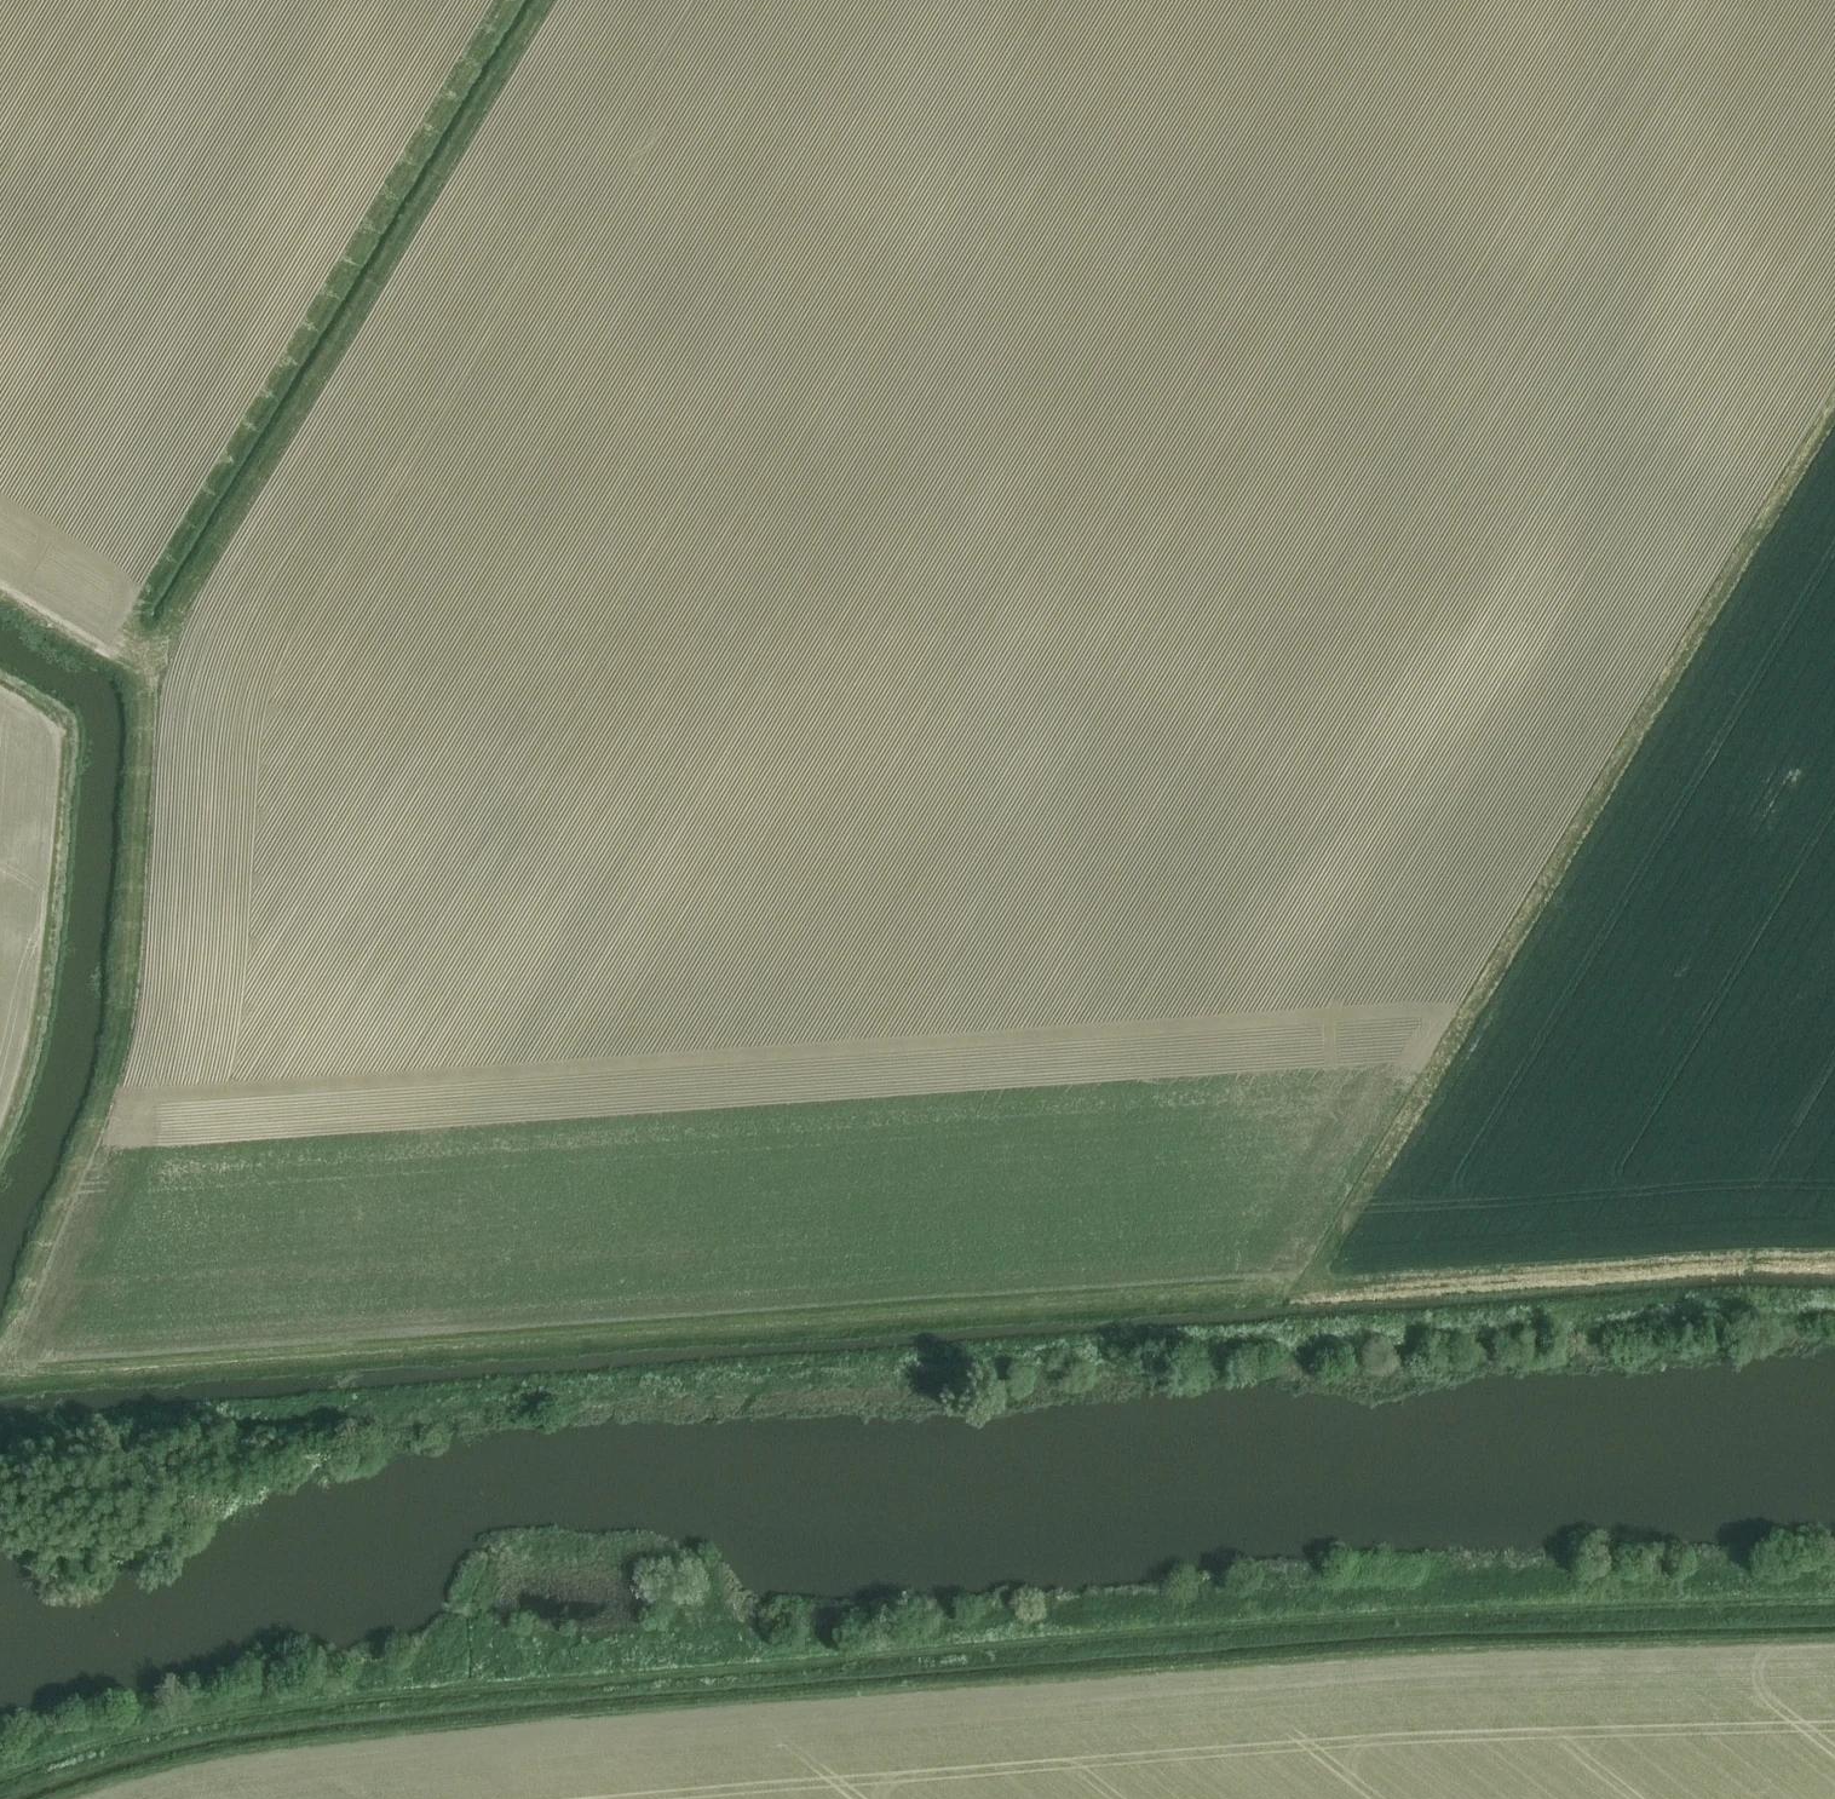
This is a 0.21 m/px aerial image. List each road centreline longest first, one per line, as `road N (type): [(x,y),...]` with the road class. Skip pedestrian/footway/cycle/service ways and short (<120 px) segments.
road 1 (track): [(0,1770),(157,1727),(414,1690),(1298,1613),(1834,1599)]

